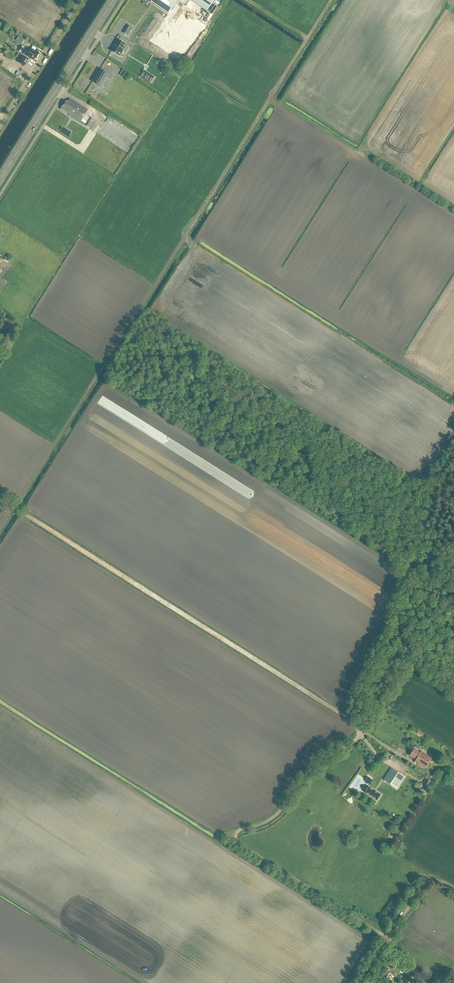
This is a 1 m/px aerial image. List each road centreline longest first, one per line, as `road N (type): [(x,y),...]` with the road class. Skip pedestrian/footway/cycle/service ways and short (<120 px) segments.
road 1 (track): [(0,499),(359,732)]
road 2 (track): [(359,732),(308,773),(273,818),(236,838),(387,938),(360,982)]
road 3 (track): [(248,0),(307,38),(186,235),(191,245)]
road 4 (primary): [(0,180),(114,0)]
road 5 (track): [(405,575),(359,732)]
road 6 (unclassified): [(0,126),(79,0)]

